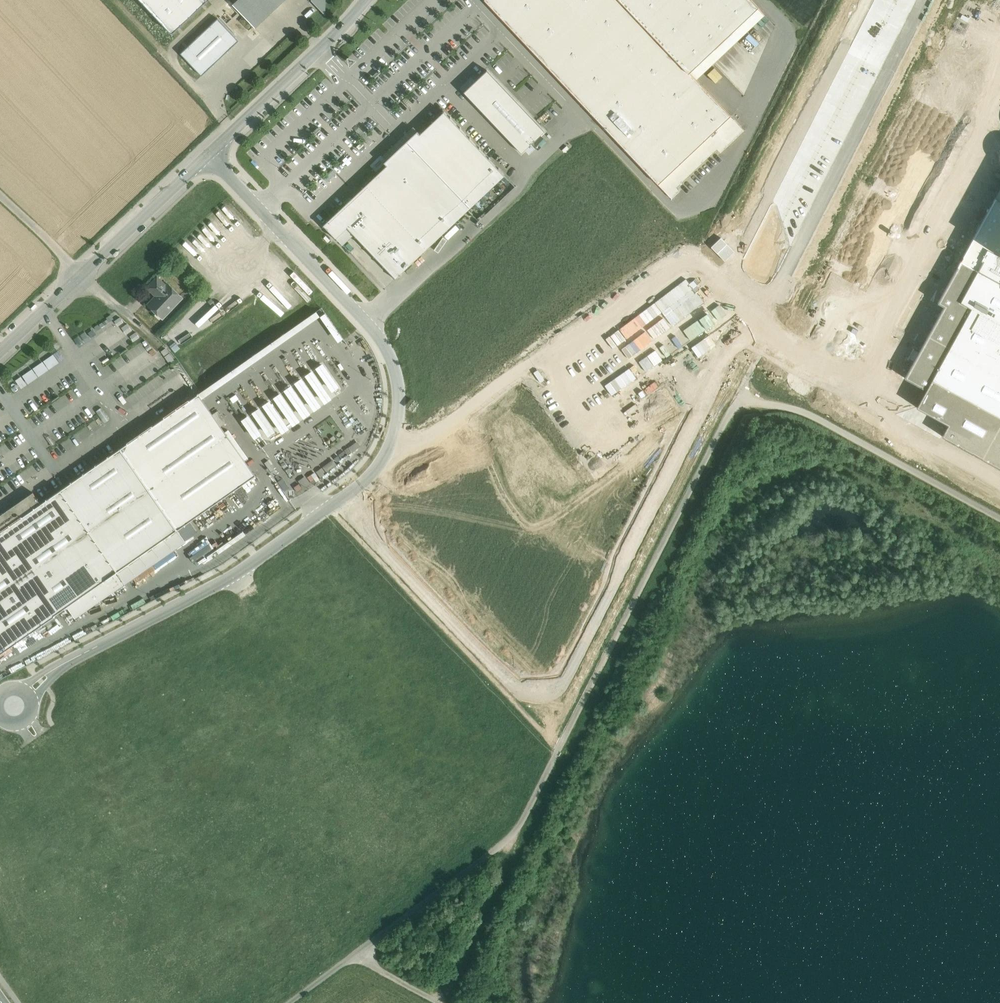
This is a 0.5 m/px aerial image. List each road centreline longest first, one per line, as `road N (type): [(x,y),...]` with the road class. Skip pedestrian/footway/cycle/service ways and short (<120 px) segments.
road 1 (track): [(291,1002),(518,831),(729,415)]
road 2 (residential): [(339,500),(529,703),(558,701),(760,322)]
road 3 (unclassified): [(208,154),(387,352),(398,383),(392,439),(380,463),(339,500)]
road 4 (track): [(999,519),(813,416),(743,404),(729,415)]
road 5 (unclassified): [(239,574),(77,656),(29,692)]
road 6 (unclassified): [(208,154),(367,0)]
road 7 (track): [(518,831),(446,1002)]
road 8 (unclassified): [(87,270),(208,154)]
road 9 (unclassified): [(339,500),(239,574)]
road 10 (unclassified): [(0,352),(87,270)]

